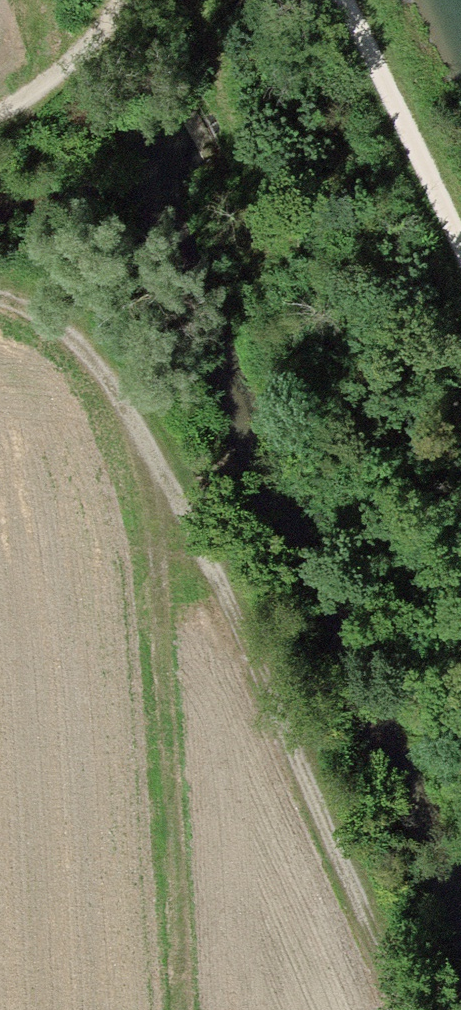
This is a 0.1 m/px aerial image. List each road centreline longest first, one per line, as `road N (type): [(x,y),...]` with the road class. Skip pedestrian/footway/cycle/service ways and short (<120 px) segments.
road 1 (track): [(0,306),(57,339),(139,443),(229,610),(396,1009)]
road 2 (track): [(139,443),(172,1009)]
road 3 (track): [(340,0),(460,253)]

